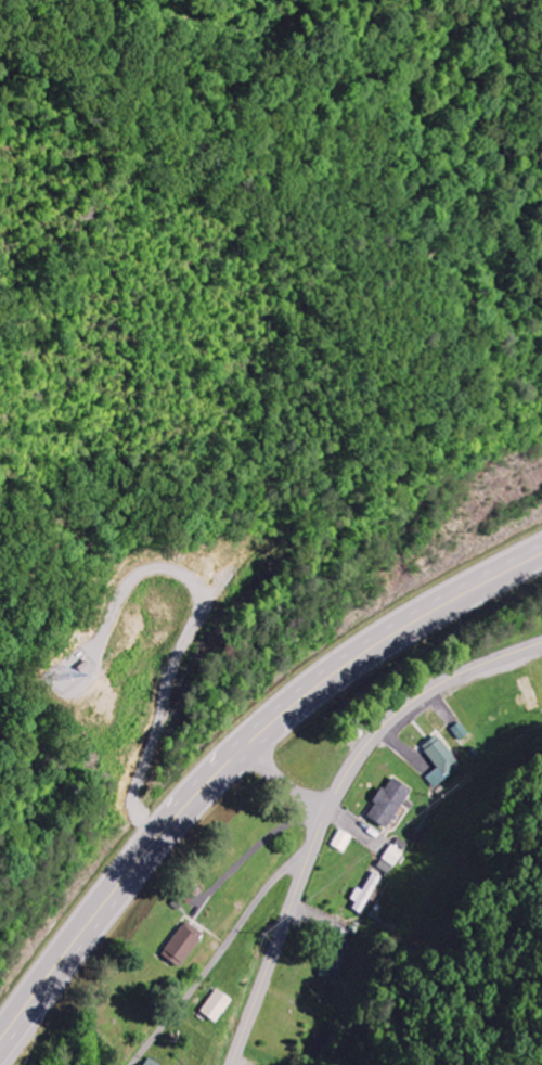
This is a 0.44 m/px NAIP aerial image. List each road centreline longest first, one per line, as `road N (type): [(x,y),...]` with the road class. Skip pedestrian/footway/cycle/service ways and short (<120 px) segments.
road 1 (trunk): [(541,552),(403,629),(257,737),(142,857),(0,1038)]
road 2 (tertiary): [(541,644),(443,684),(366,748),(318,837),(232,1064)]
road 3 (residential): [(123,1064),(328,808),(271,757)]

